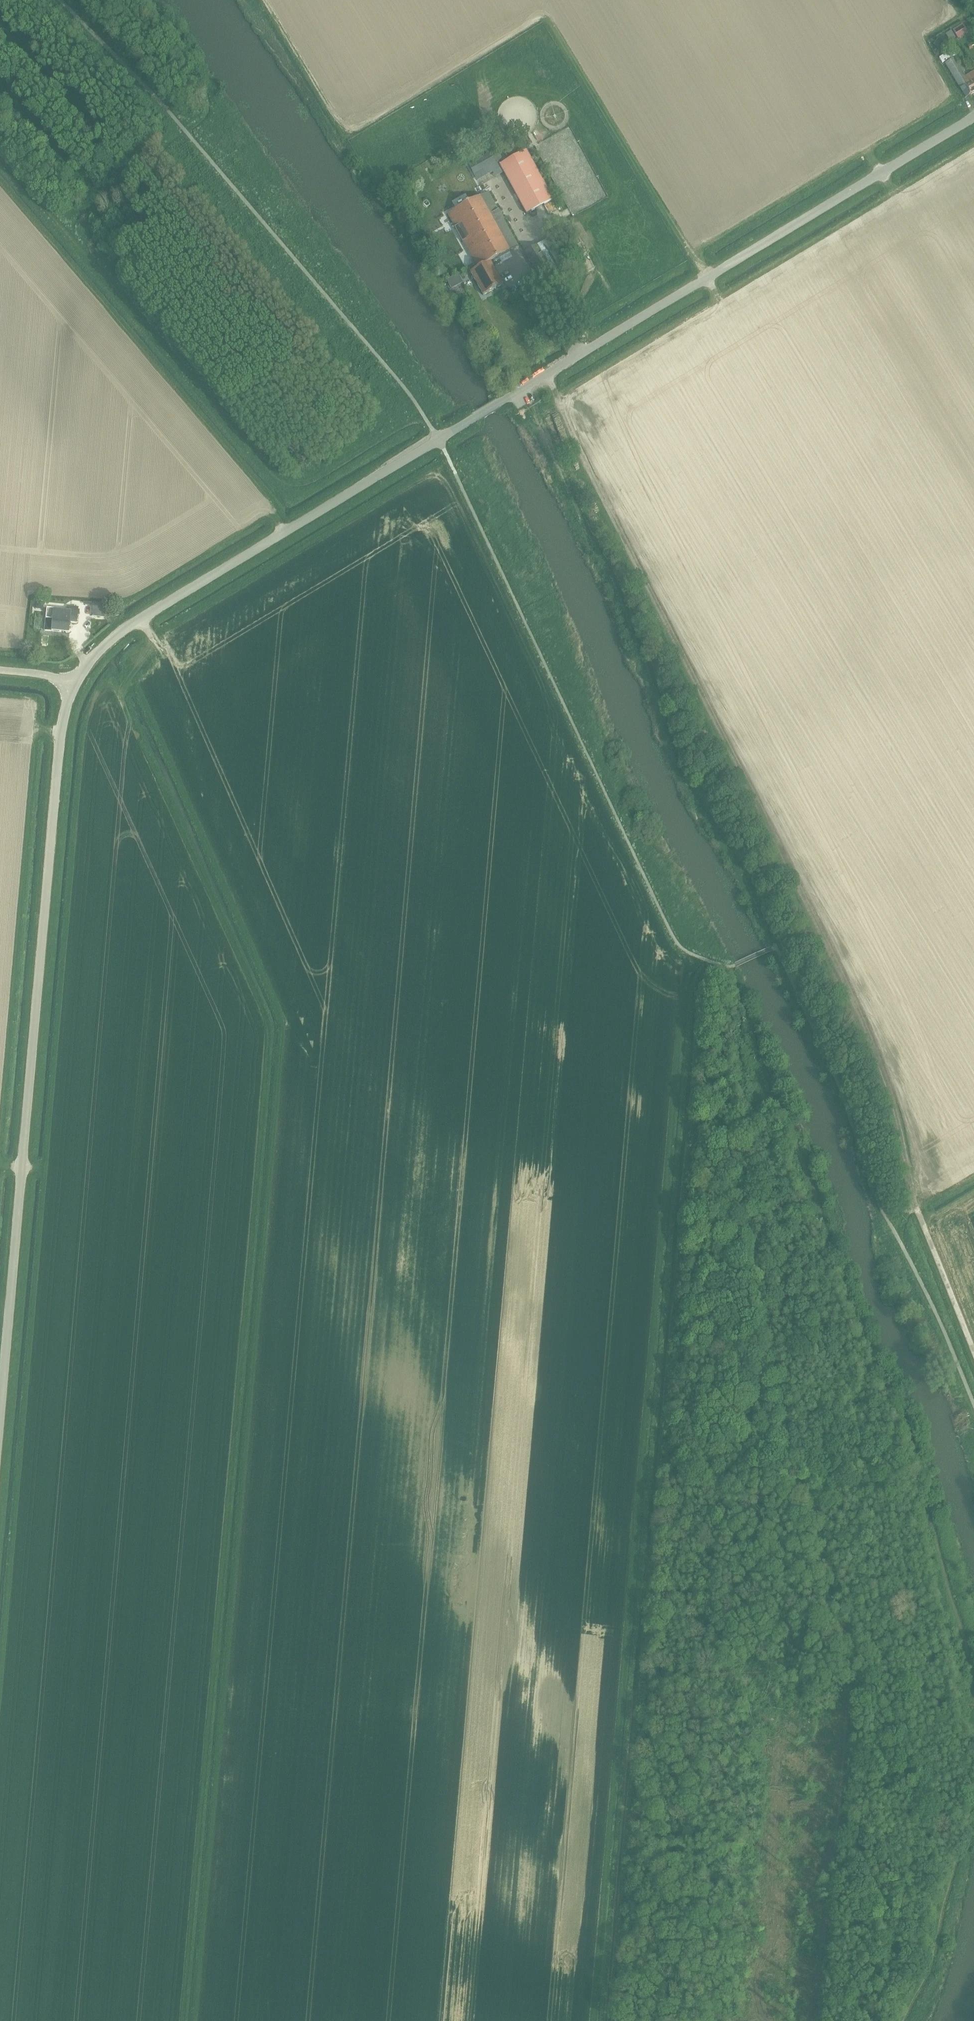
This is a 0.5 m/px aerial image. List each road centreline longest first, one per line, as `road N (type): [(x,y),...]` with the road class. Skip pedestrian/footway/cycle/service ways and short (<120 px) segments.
road 1 (unclassified): [(74,685),(134,621),(973,117)]
road 2 (track): [(607,2020),(697,999),(712,962)]
road 3 (track): [(731,966),(854,1312),(916,1436),(973,1685)]
road 4 (unclassified): [(0,1419),(61,733),(74,685)]
road 5 (track): [(776,949),(744,875),(682,772),(620,594),(540,436),(525,387)]
road 6 (track): [(973,1705),(846,1697),(816,2020)]
road 7 (track): [(914,1205),(973,1356)]

